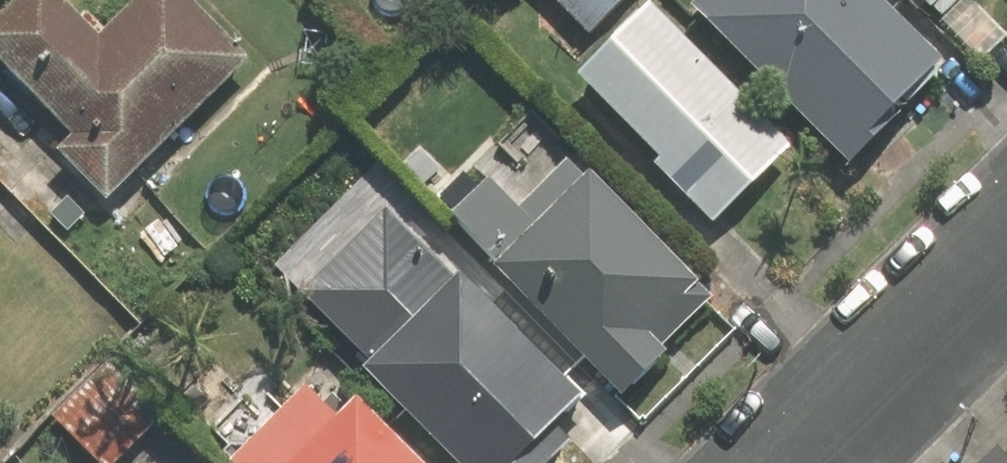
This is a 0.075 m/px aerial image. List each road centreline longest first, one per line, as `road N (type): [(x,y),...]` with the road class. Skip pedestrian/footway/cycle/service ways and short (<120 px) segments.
road 1 (residential): [(794,462),(1006,258)]

